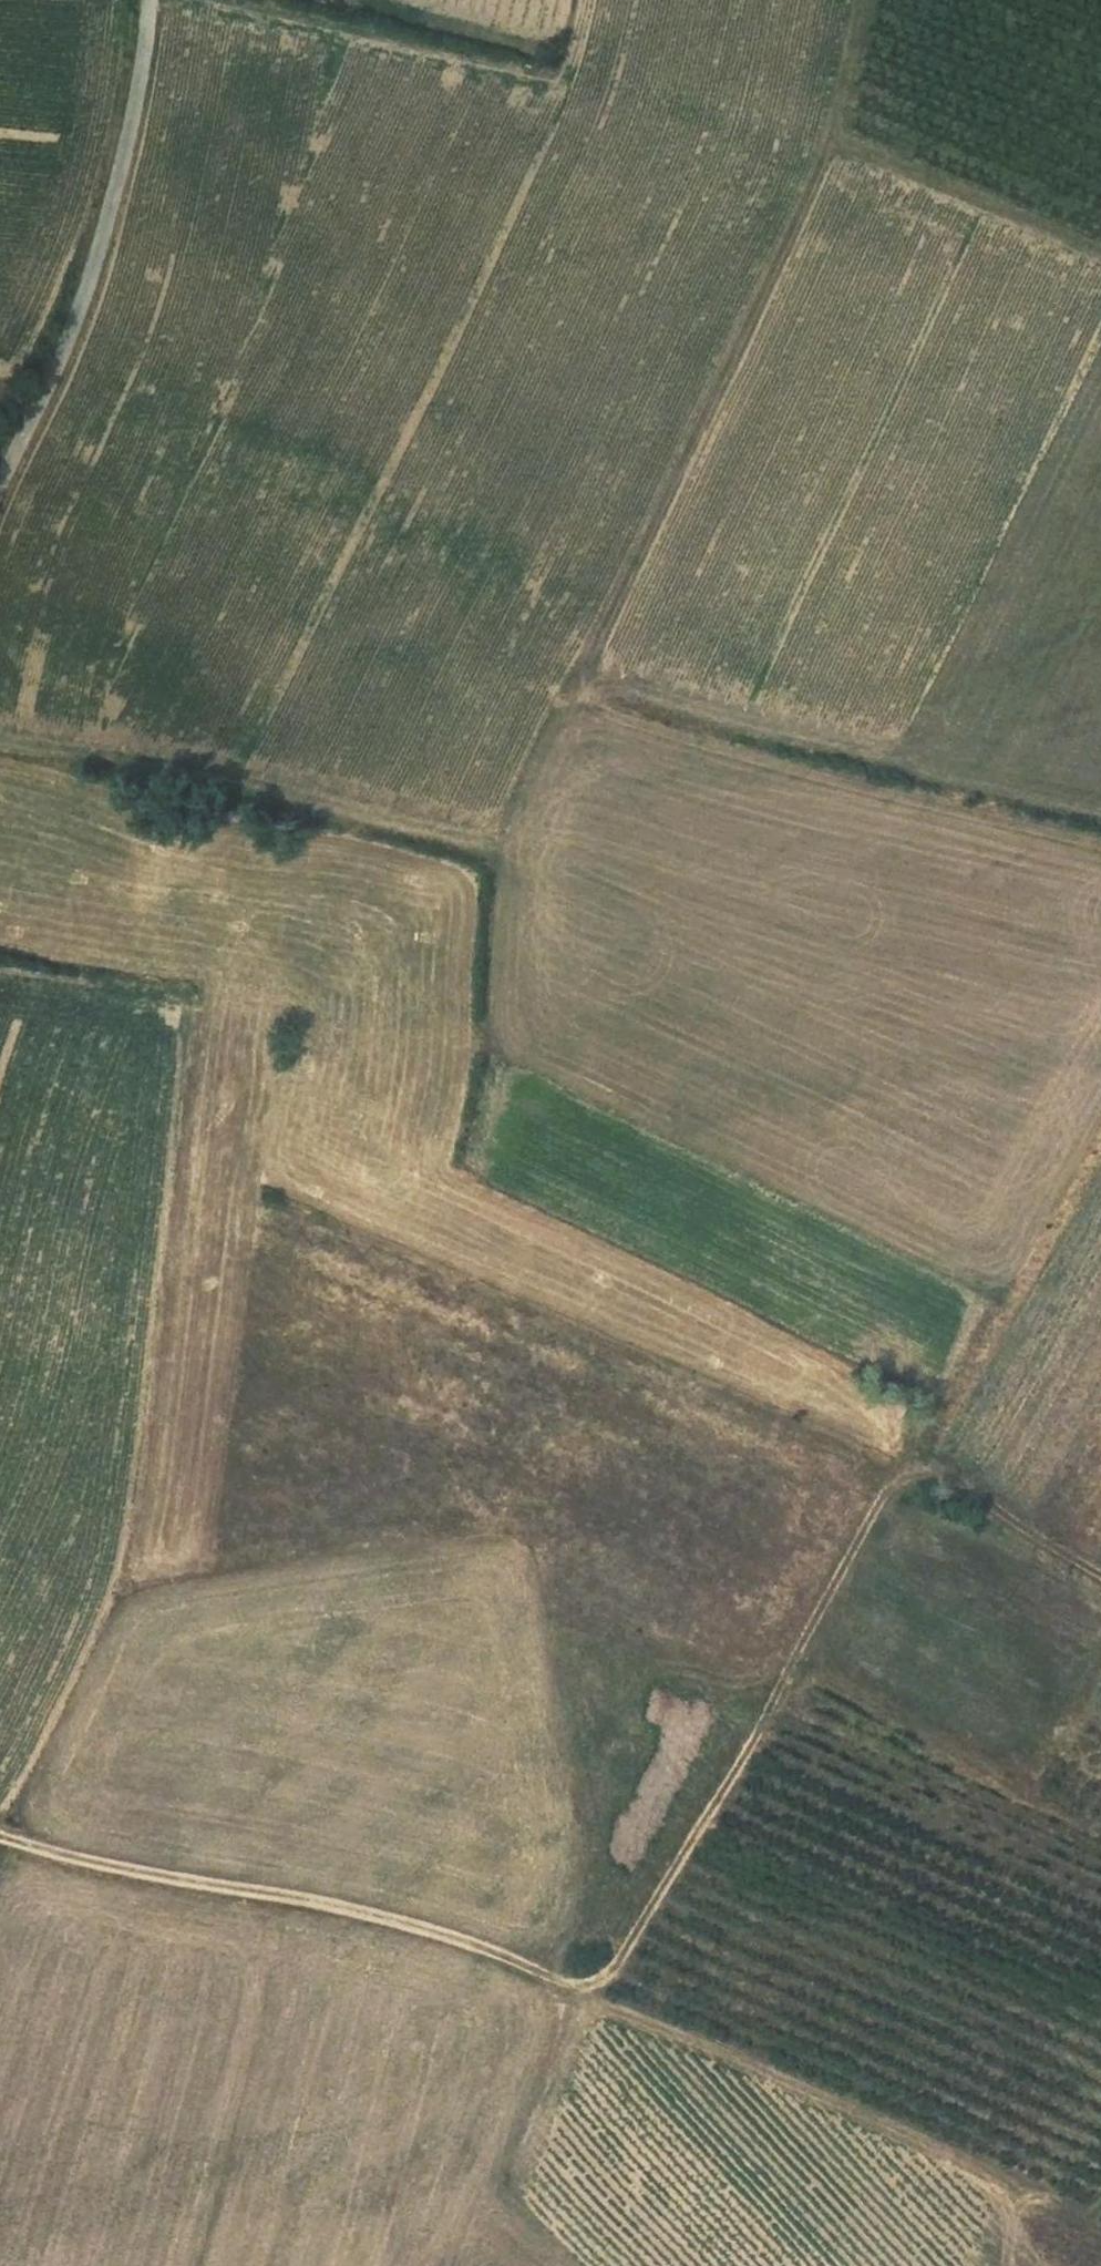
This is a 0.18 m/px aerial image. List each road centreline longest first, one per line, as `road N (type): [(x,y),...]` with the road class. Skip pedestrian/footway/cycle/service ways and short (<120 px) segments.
road 1 (track): [(0,1834),(382,1916),(587,1990),(621,1964),(882,1499),(920,1477),(961,1480),(1100,1578)]
road 2 (residential): [(148,0),(141,82),(114,204),(79,308),(0,485)]

